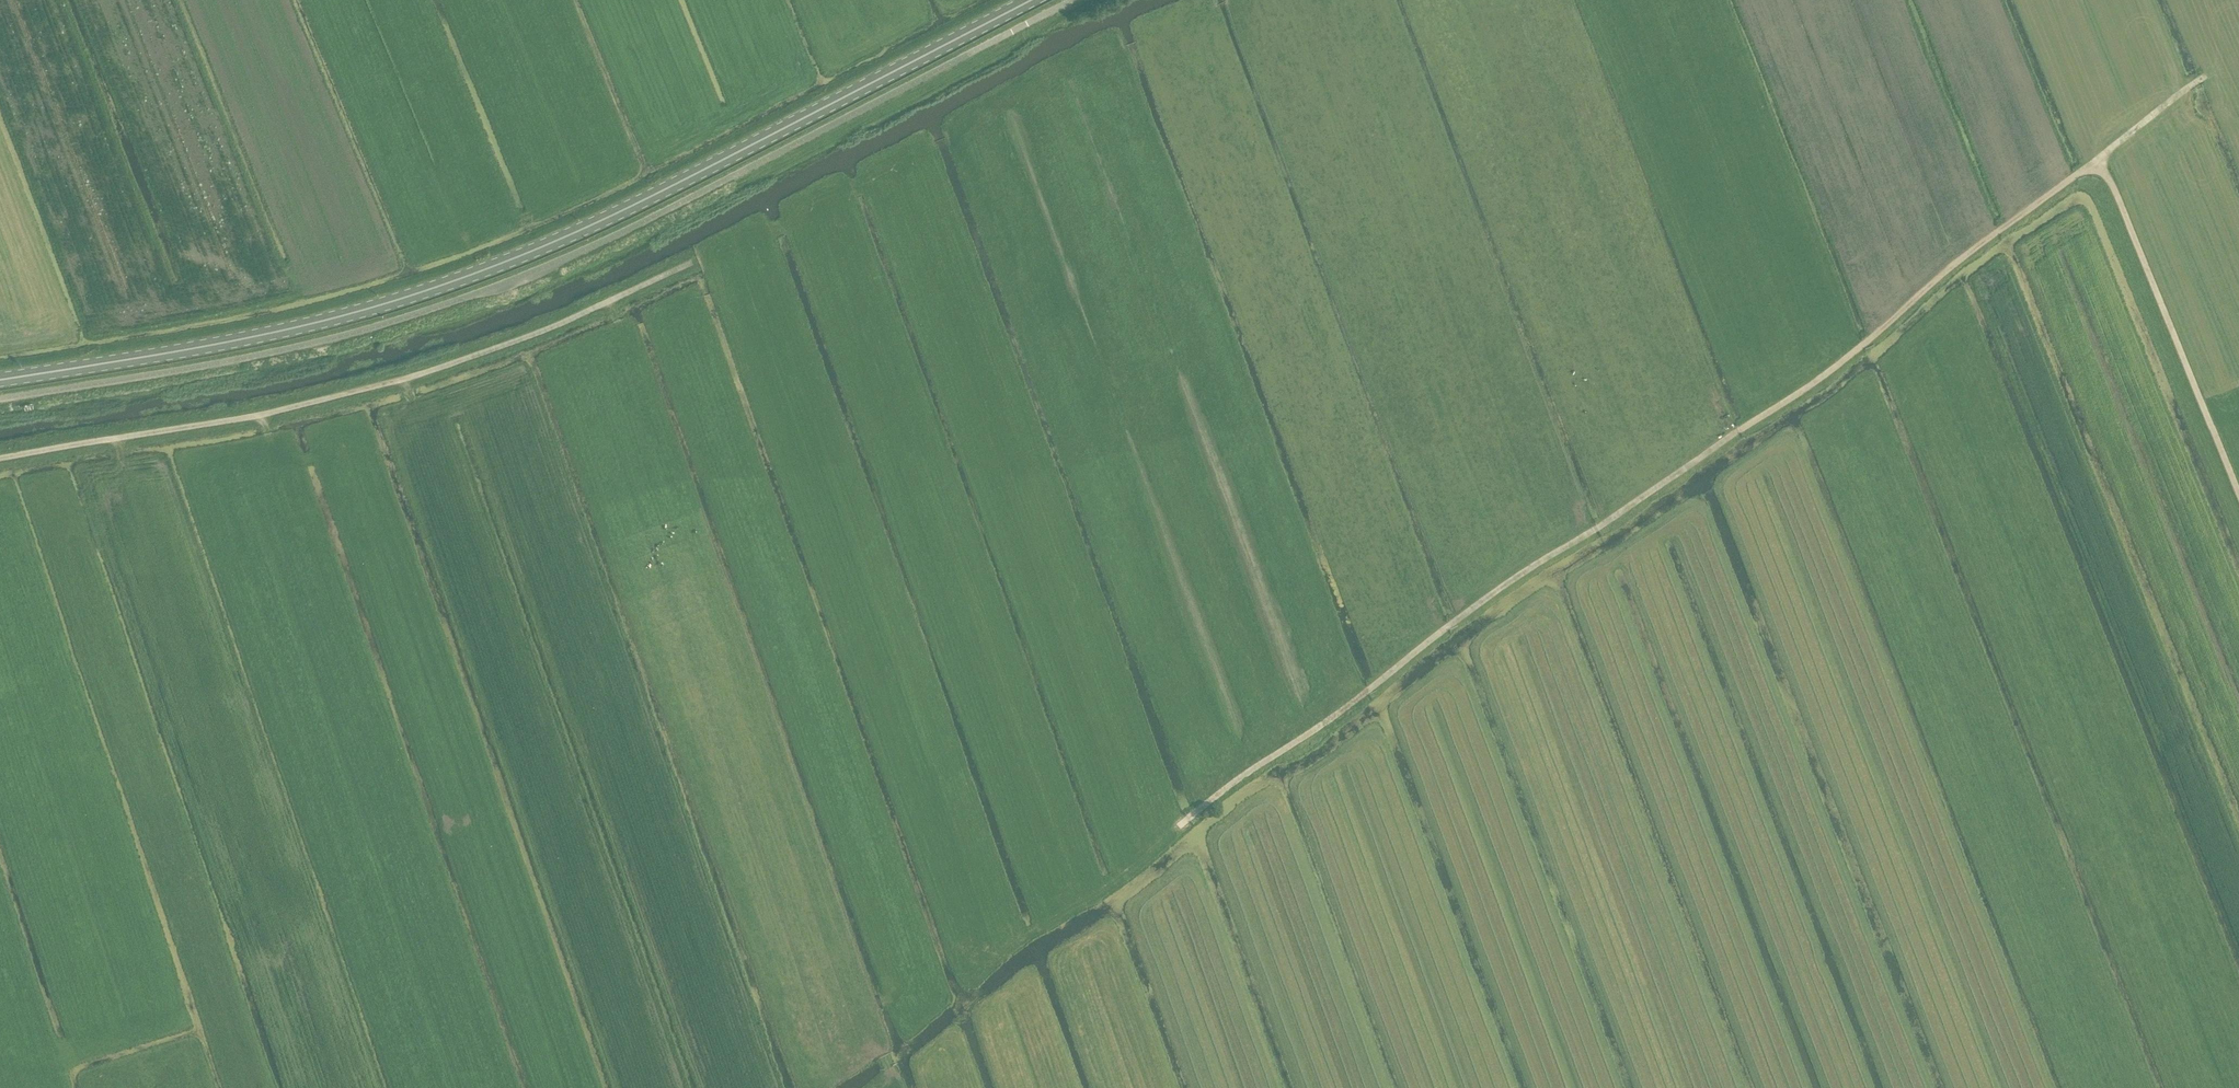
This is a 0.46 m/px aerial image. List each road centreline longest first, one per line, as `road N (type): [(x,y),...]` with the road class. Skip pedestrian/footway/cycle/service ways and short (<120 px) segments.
road 1 (track): [(2095,165),(1952,266),(1834,370),(1520,578),(974,978),(713,267),(702,259),(691,263)]
road 2 (unclassified): [(0,399),(235,362),(499,288),(711,189),(1074,0)]
road 3 (primary): [(0,380),(327,321),(536,254),(1036,0)]
road 4 (unclassified): [(0,458),(248,417),(408,379),(509,346),(691,263)]
road 5 (track): [(2238,497),(2110,182),(2095,165),(2207,74)]
road 6 (track): [(661,438),(608,302)]

